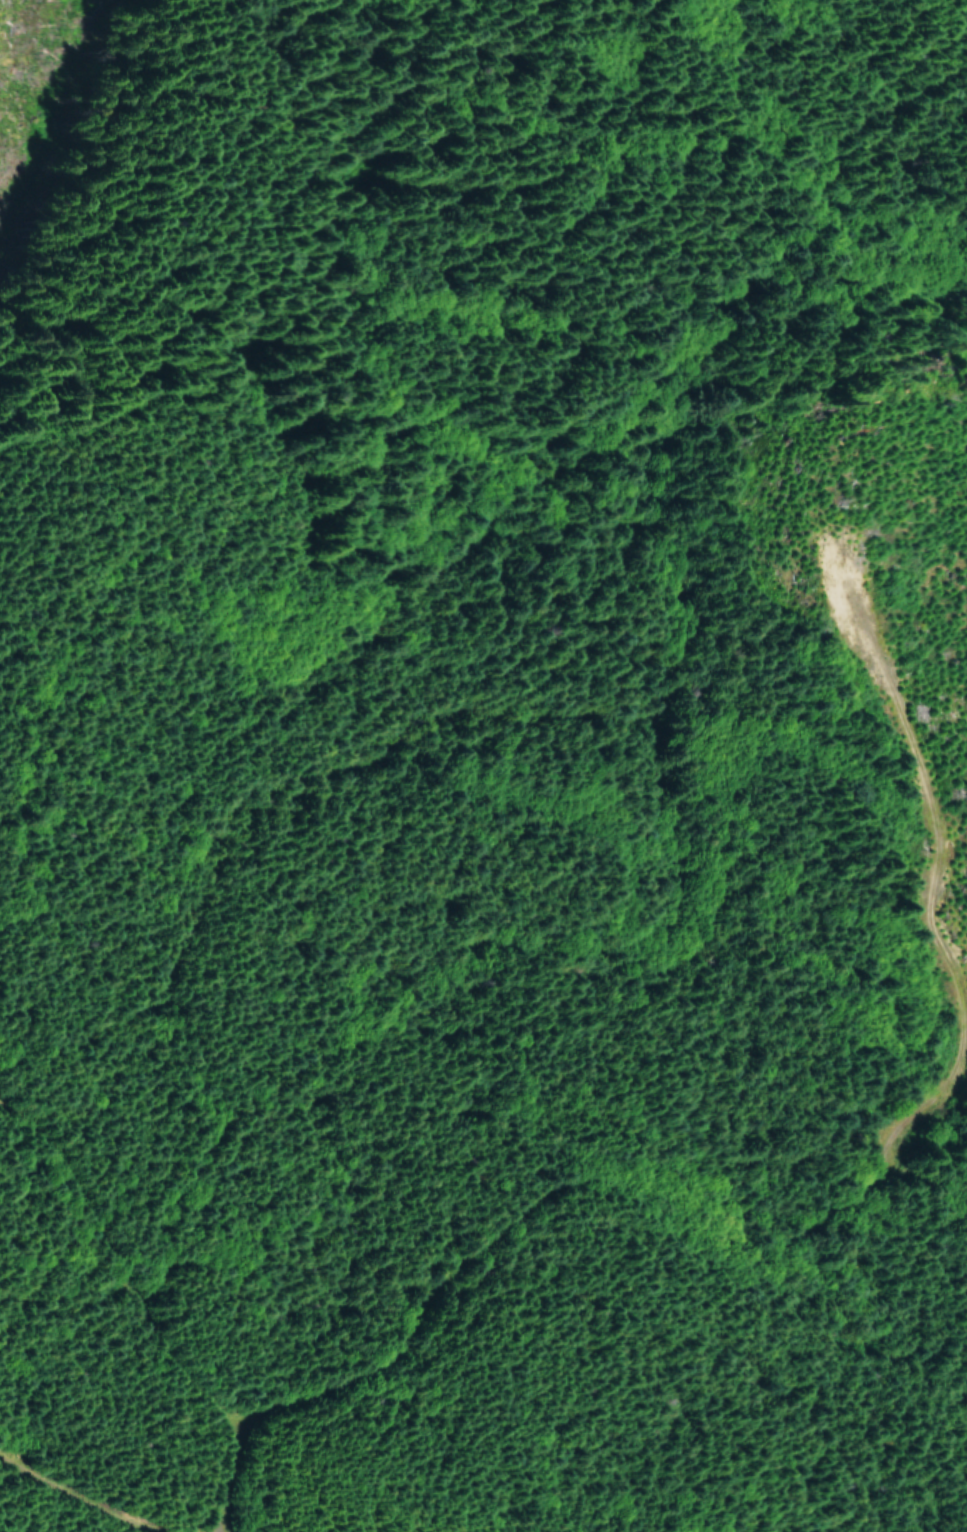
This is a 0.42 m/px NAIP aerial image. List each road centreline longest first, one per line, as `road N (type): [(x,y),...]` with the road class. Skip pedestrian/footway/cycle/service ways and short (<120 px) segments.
road 1 (track): [(0,1366),(216,1443),(396,1531)]
road 2 (track): [(317,583),(244,610),(158,570),(72,566),(0,681)]

